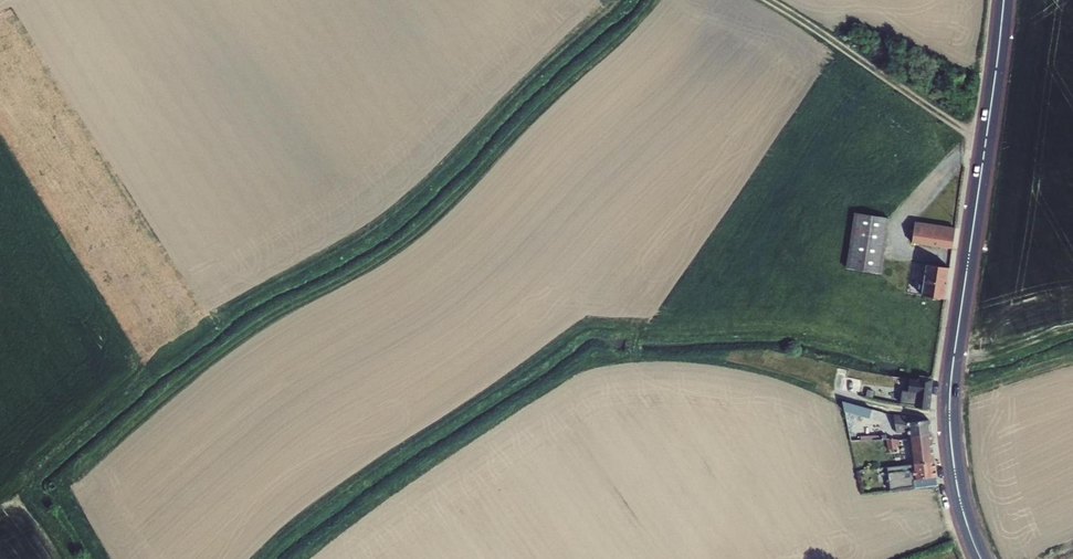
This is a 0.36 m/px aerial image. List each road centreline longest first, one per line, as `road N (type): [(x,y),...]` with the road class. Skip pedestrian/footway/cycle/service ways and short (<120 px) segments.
road 1 (secondary): [(981,558),(959,496),(950,389),(1003,0)]

